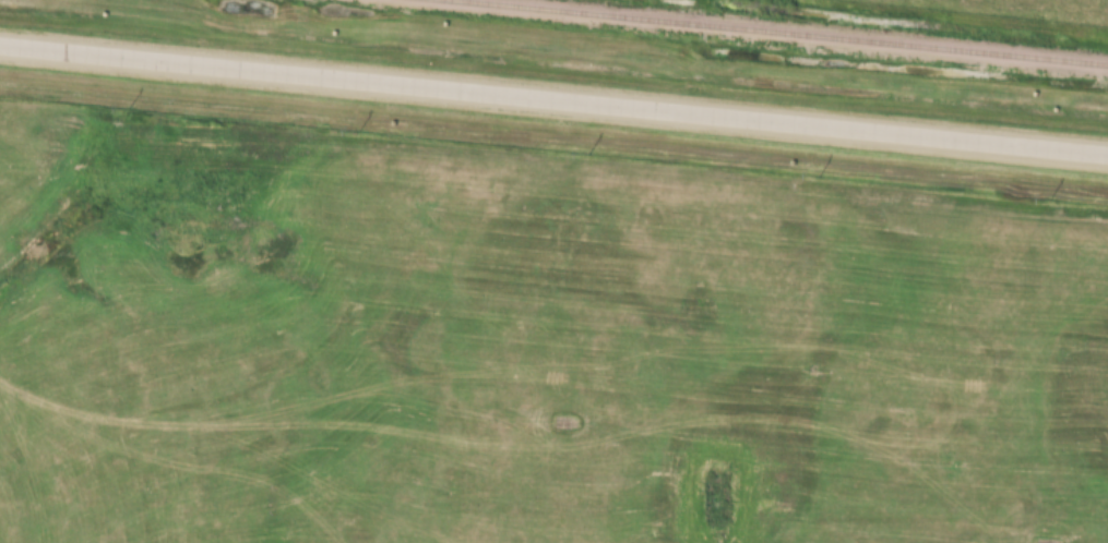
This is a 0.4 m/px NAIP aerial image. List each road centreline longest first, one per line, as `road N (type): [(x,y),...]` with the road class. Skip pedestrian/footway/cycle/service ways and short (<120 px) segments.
road 1 (secondary): [(1107,152),(0,42)]

